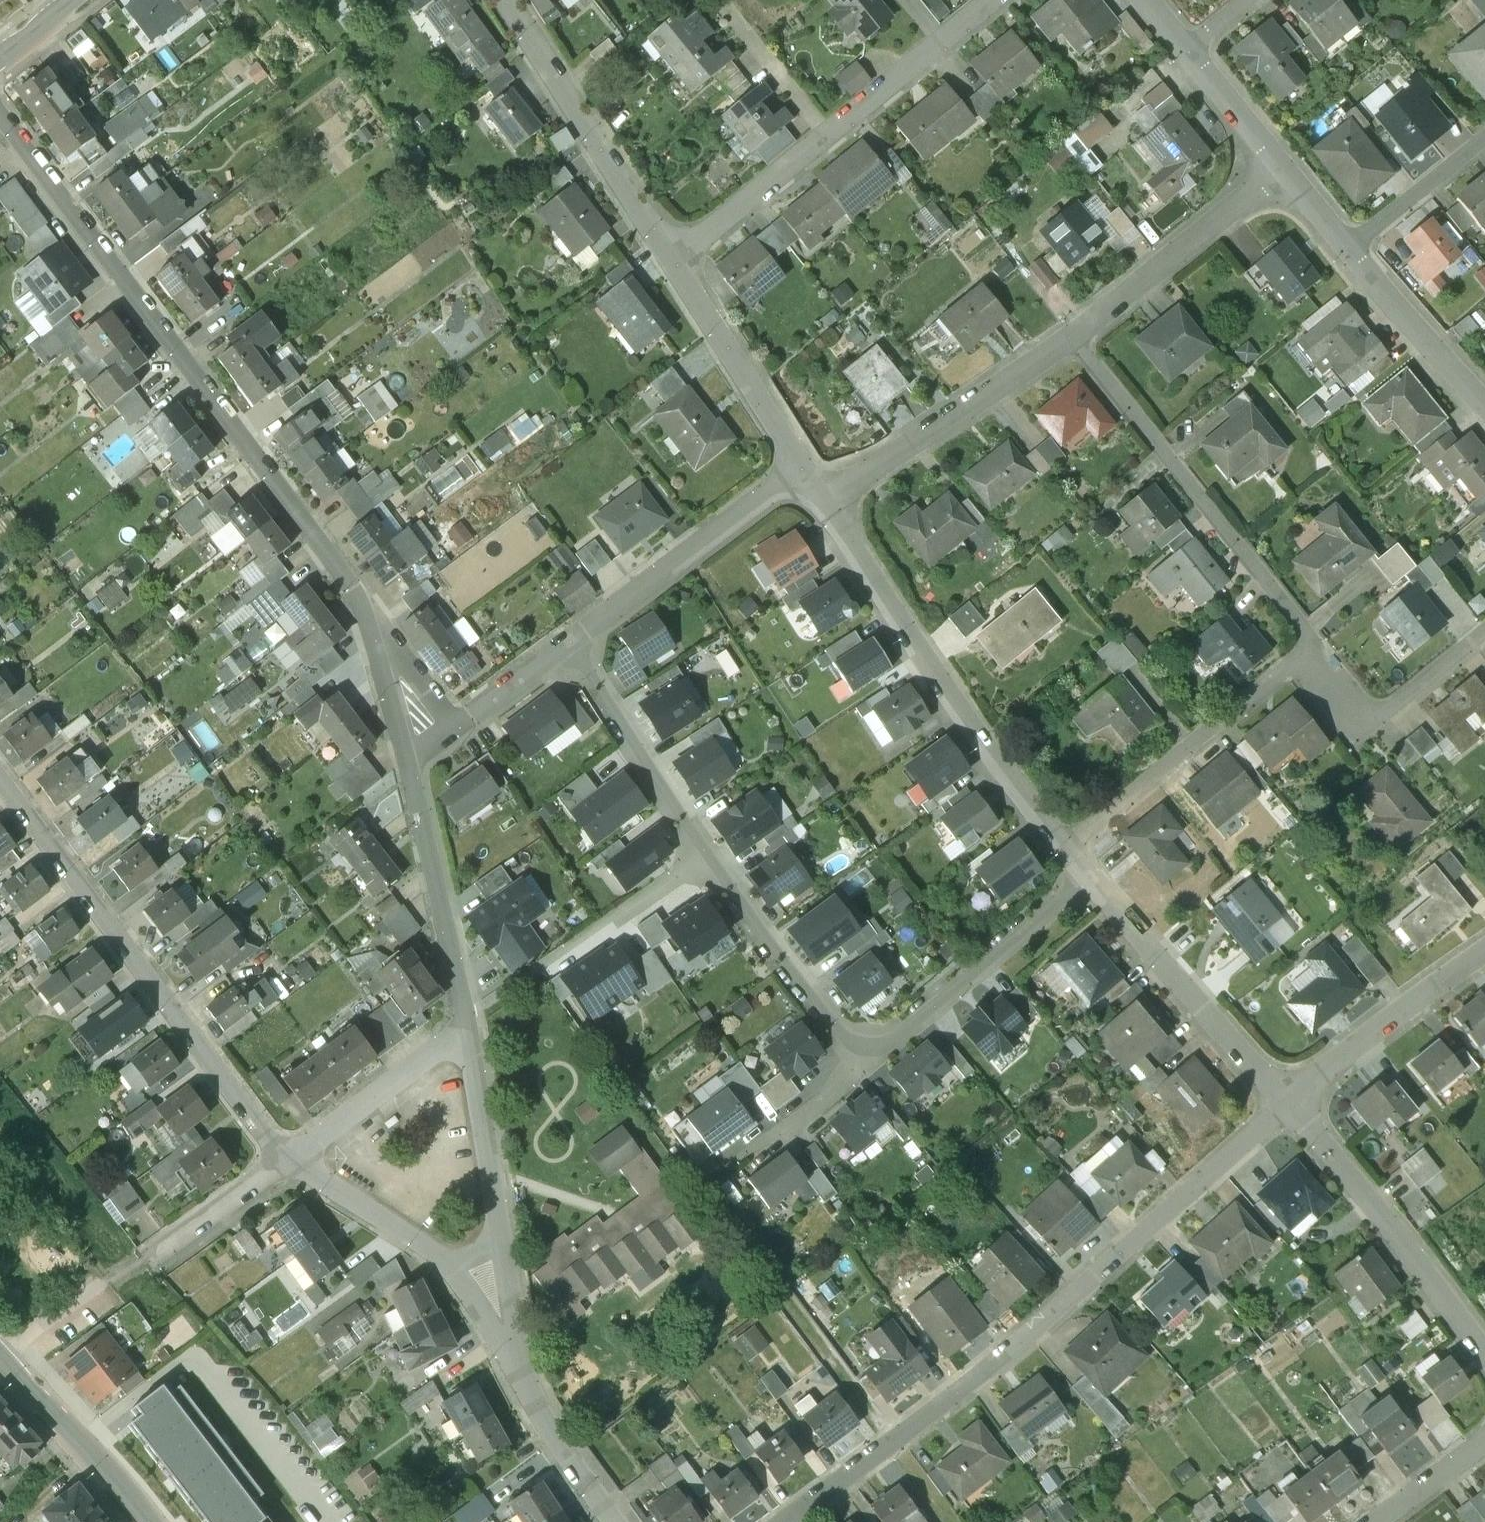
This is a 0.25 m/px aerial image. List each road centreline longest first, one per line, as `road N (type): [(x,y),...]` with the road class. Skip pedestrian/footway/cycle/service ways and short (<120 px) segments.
road 1 (residential): [(410,760),(363,602),(0,110)]
road 2 (residential): [(784,1521),(992,1364),(1286,1106)]
road 3 (residential): [(0,779),(288,1168)]
road 4 (residential): [(1061,852),(931,673),(813,485)]
road 5 (residential): [(992,0),(671,265)]
road 6 (residential): [(1075,338),(1315,645)]
road 7 (residential): [(1315,645),(1061,852)]
road 8 (residential): [(1484,1352),(1392,1225),(1286,1106)]
road 9 (residential): [(671,265),(510,0)]
road 10 (residential): [(1286,1106),(1085,877)]
road 11 (residential): [(1075,338),(855,476),(813,485)]
road 12 (residential): [(813,485),(761,497),(568,645)]
road 13 (residential): [(868,1065),(1085,877)]
road 14 (residential): [(469,1035),(410,760)]
road 15 (residential): [(1282,165),(1075,338)]
road 16 (residential): [(498,1301),(493,1170),(469,1035)]
road 17 (residential): [(701,857),(868,1065)]
road 18 (residential): [(813,485),(671,265)]
road 19 (residential): [(498,1301),(532,1403),(618,1521)]
road 20 (residential): [(1286,1106),(1484,951)]
road 21 (residential): [(568,645),(701,857)]
road 22 (residential): [(288,1168),(498,1301)]
road 23 (residential): [(1315,645),(1370,723),(1484,633)]
road 24 (residential): [(469,1035),(288,1168)]
road 25 (tertiary): [(0,1358),(148,1521)]
road 26 (residential): [(1484,403),(1350,249)]
road 27 (residential): [(568,645),(410,760)]
road 28 (residential): [(551,958),(701,857)]
road 29 (residential): [(1350,249),(1484,141)]
road 30 (residential): [(288,1168),(145,1258)]
road 31 (residential): [(1282,165),(1188,50)]
road 32 (residential): [(1484,1441),(1377,1521)]

